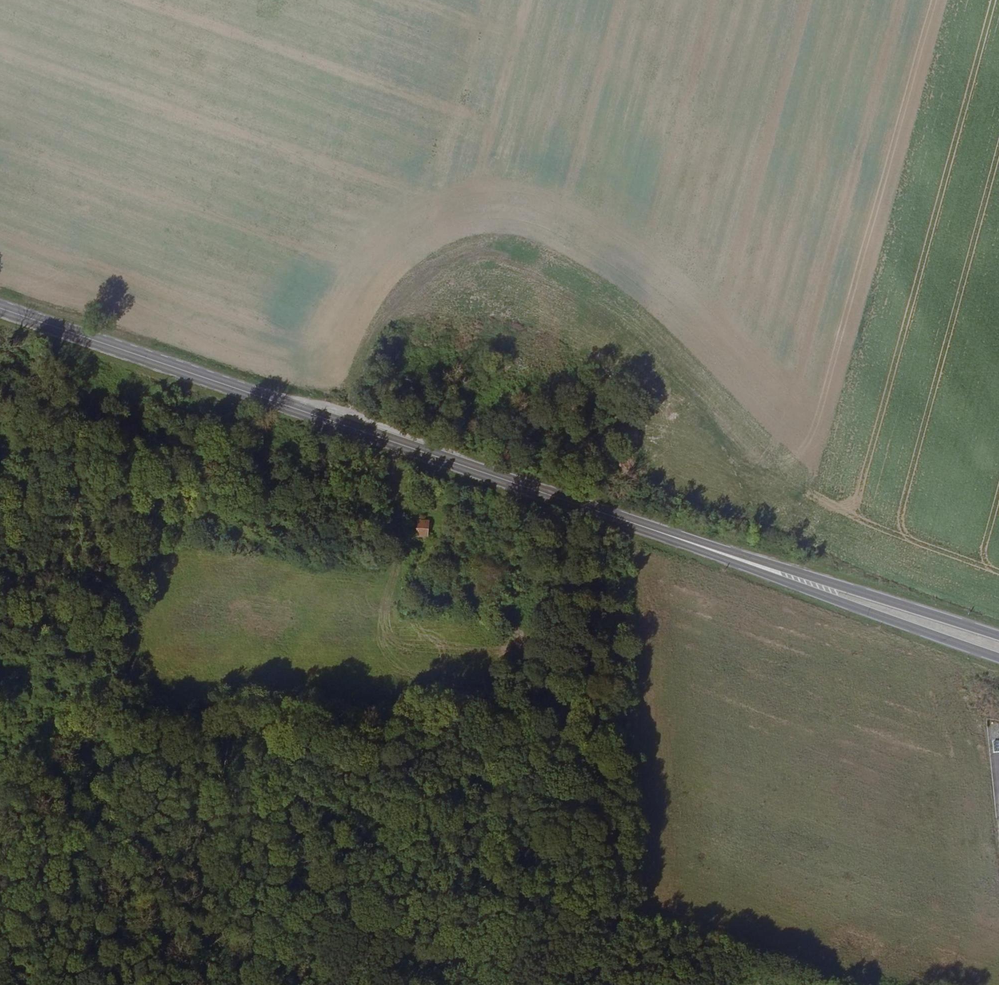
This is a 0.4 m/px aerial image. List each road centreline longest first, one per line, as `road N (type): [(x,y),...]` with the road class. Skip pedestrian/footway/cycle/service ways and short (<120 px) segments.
road 1 (primary): [(721,553),(0,307)]
road 2 (primary): [(721,553),(998,657)]
road 3 (primary): [(998,636),(721,553)]

